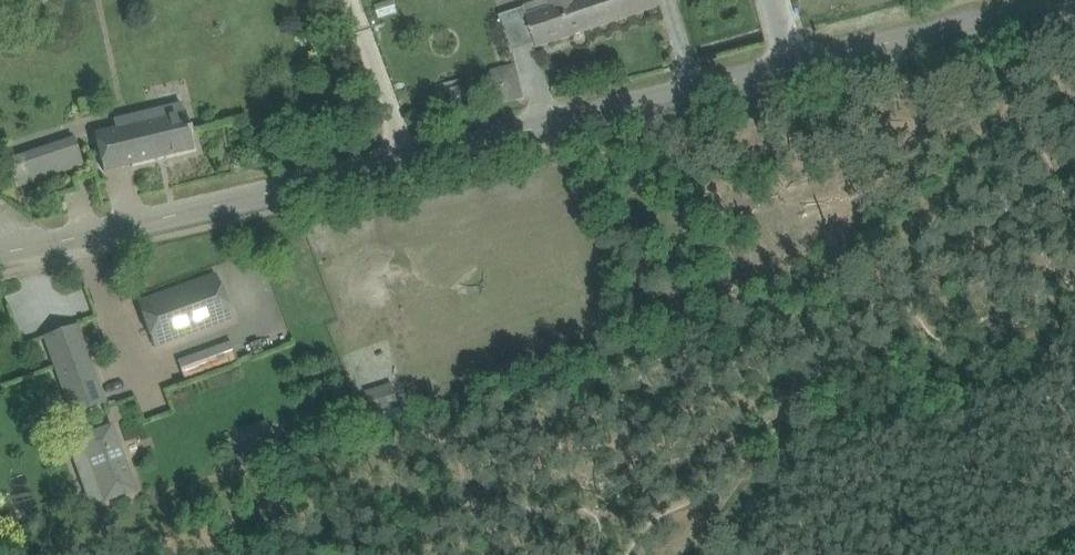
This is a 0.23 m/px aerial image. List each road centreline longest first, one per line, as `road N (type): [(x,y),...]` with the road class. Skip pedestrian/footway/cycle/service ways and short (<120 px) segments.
road 1 (tertiary): [(1053,0),(0,253)]
road 2 (track): [(671,554),(852,293)]
road 3 (track): [(852,293),(1022,45)]

